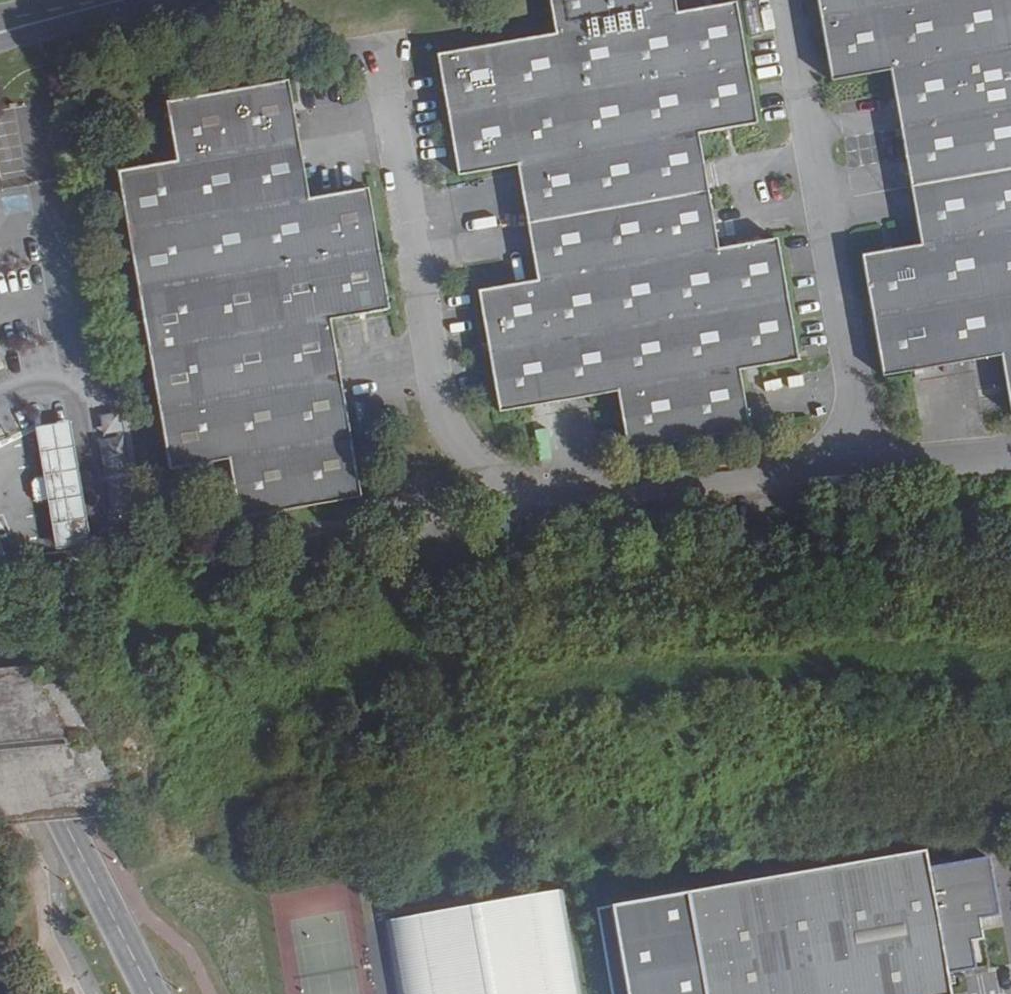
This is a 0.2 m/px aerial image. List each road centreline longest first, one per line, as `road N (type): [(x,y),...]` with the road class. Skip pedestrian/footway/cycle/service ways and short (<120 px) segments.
road 1 (tertiary): [(0,694),(151,993)]
road 2 (secondary): [(123,0),(0,31)]

